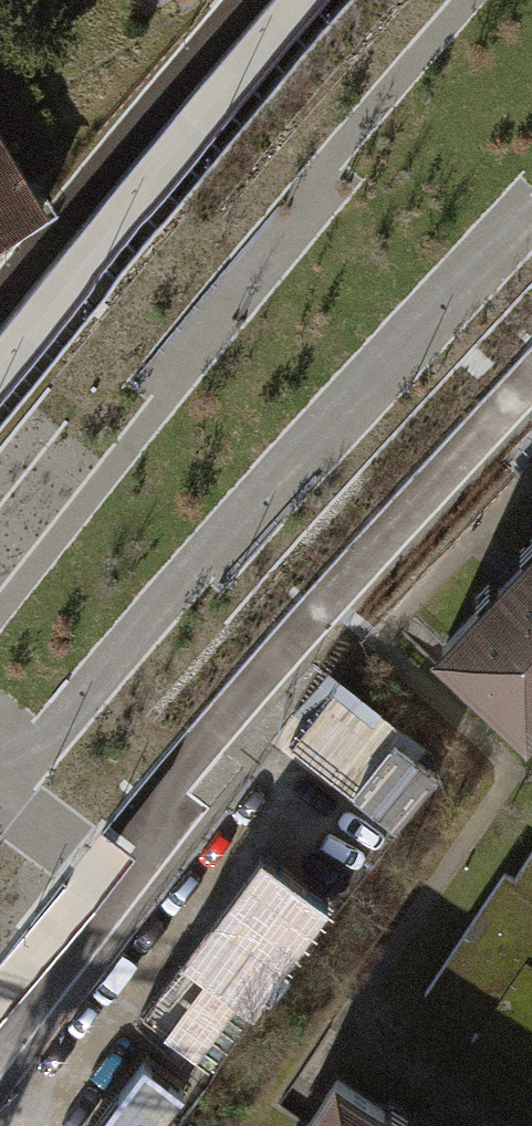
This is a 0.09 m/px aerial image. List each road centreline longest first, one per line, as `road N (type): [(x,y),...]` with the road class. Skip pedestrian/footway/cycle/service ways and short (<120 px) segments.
road 1 (motorway): [(0,781),(271,429),(531,127)]
road 2 (motorway): [(480,0),(0,601)]
road 3 (motorway): [(0,782),(531,240)]

